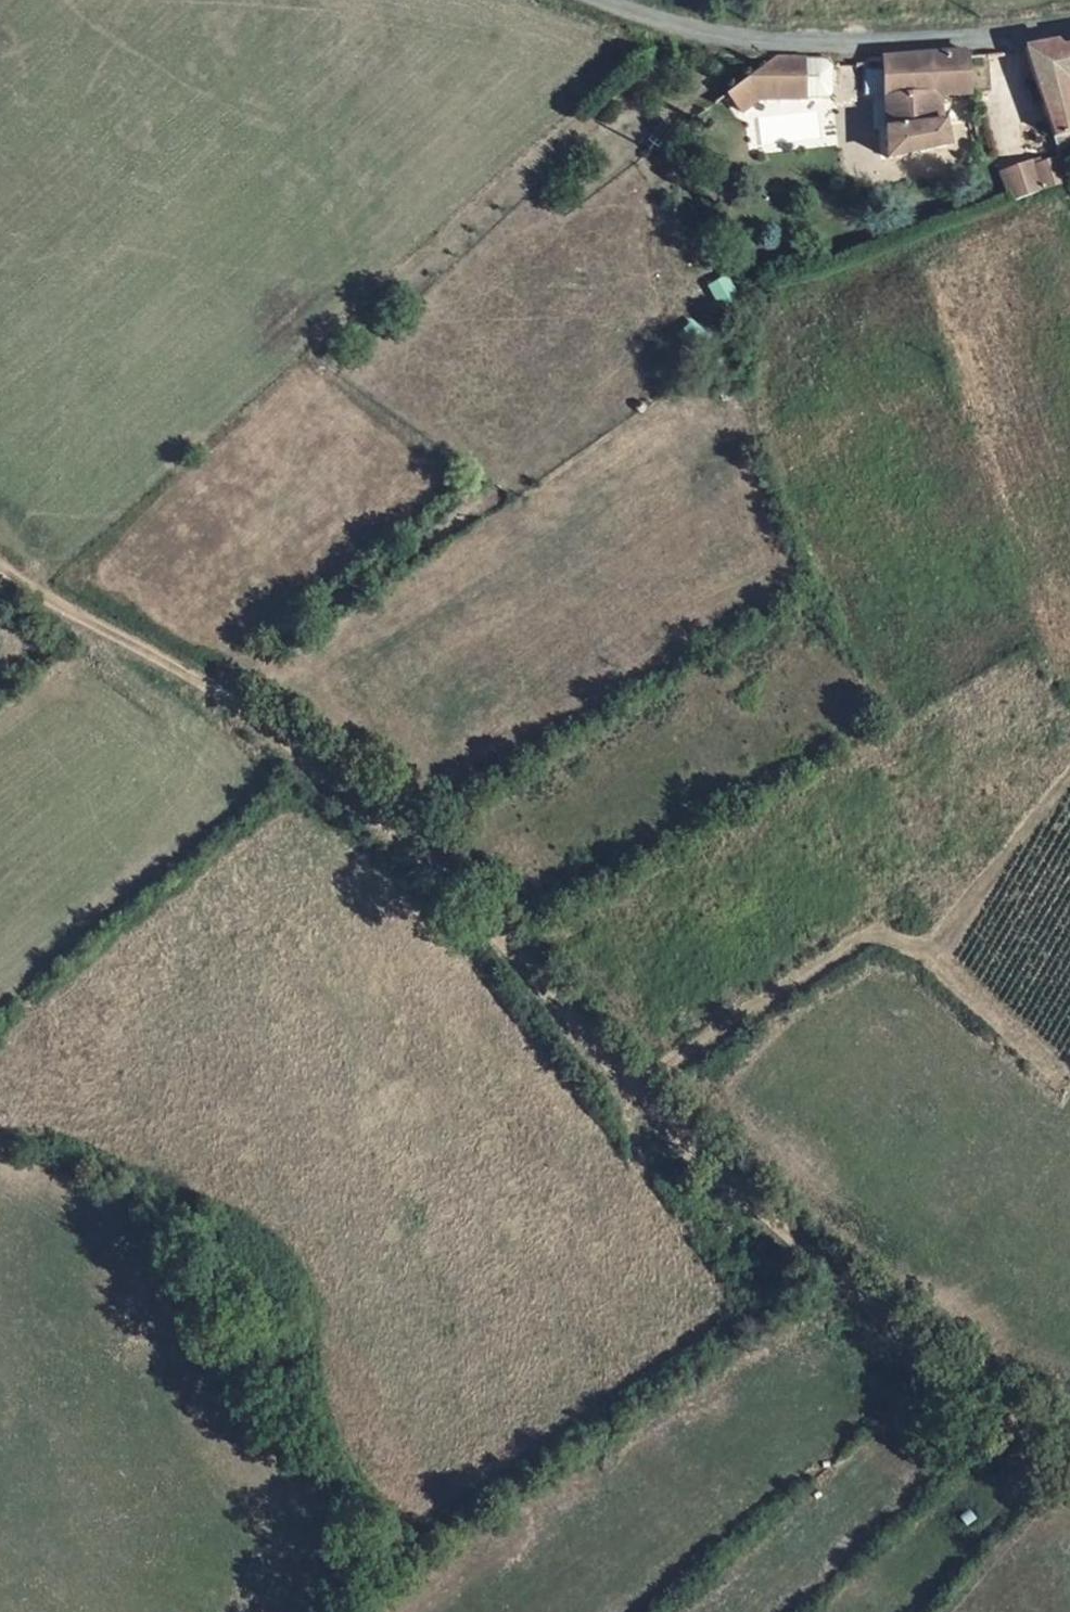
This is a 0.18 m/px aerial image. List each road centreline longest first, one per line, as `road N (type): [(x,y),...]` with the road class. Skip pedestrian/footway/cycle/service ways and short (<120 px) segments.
road 1 (track): [(1069,1459),(1036,1444),(890,1338),(618,1079),(491,926),(233,699),(50,601),(0,557)]
road 2 (unclassified): [(595,0),(788,45),(1069,27)]

